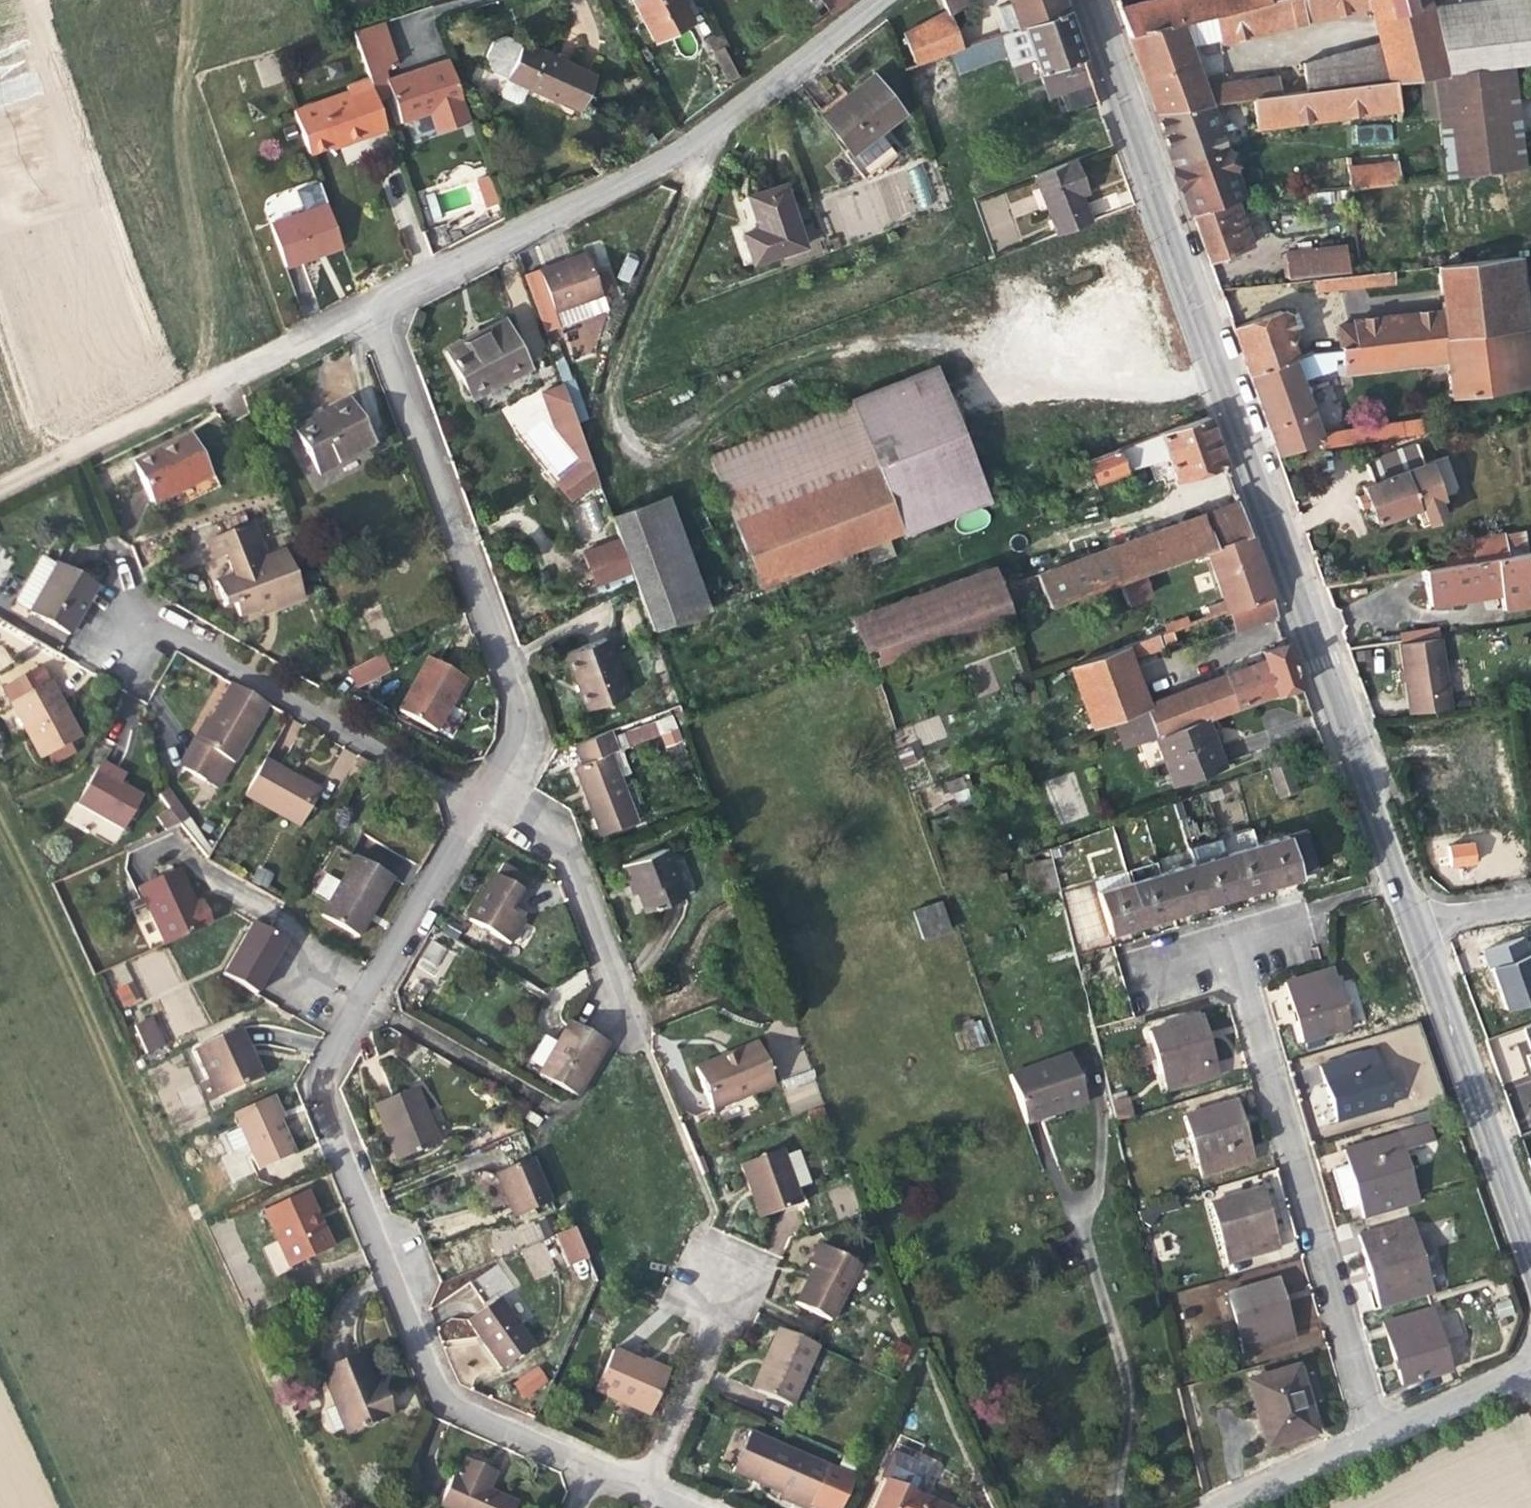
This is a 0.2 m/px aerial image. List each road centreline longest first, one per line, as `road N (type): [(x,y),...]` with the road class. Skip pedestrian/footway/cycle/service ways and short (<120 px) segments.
road 1 (tertiary): [(1086,0),(1413,919)]
road 2 (residential): [(587,1469),(446,1405),(316,1097),(324,1063),(472,802)]
road 3 (residential): [(366,310),(654,167),(880,0)]
road 4 (residential): [(472,802),(513,730),(508,689),(366,310)]
road 5 (residential): [(1373,1436),(1224,949)]
road 6 (residential): [(472,802),(118,606),(88,658)]
road 7 (tertiary): [(1413,919),(1526,1240)]
road 8 (residential): [(71,459),(366,310)]
road 9 (track): [(608,408),(613,370),(714,126)]
road 10 (residential): [(472,802),(566,849),(623,1017)]
road 11 (residential): [(638,1492),(740,1254)]
road 12 (residential): [(1530,1362),(1373,1436)]
road 13 (residential): [(1373,1436),(1219,1507)]

